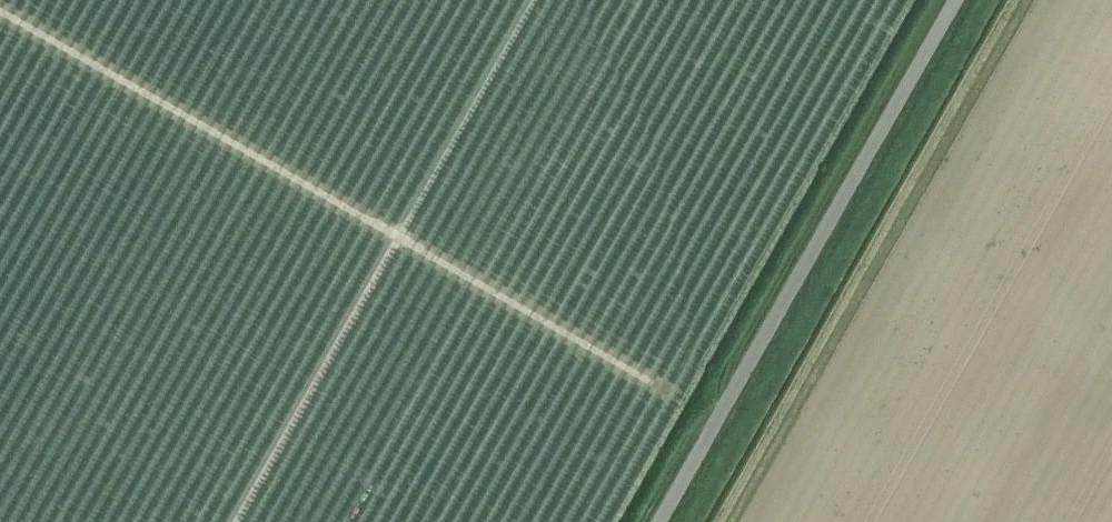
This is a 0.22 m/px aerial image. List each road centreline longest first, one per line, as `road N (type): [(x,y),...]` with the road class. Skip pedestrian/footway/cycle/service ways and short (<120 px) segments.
road 1 (unclassified): [(663,521),(960,0)]

